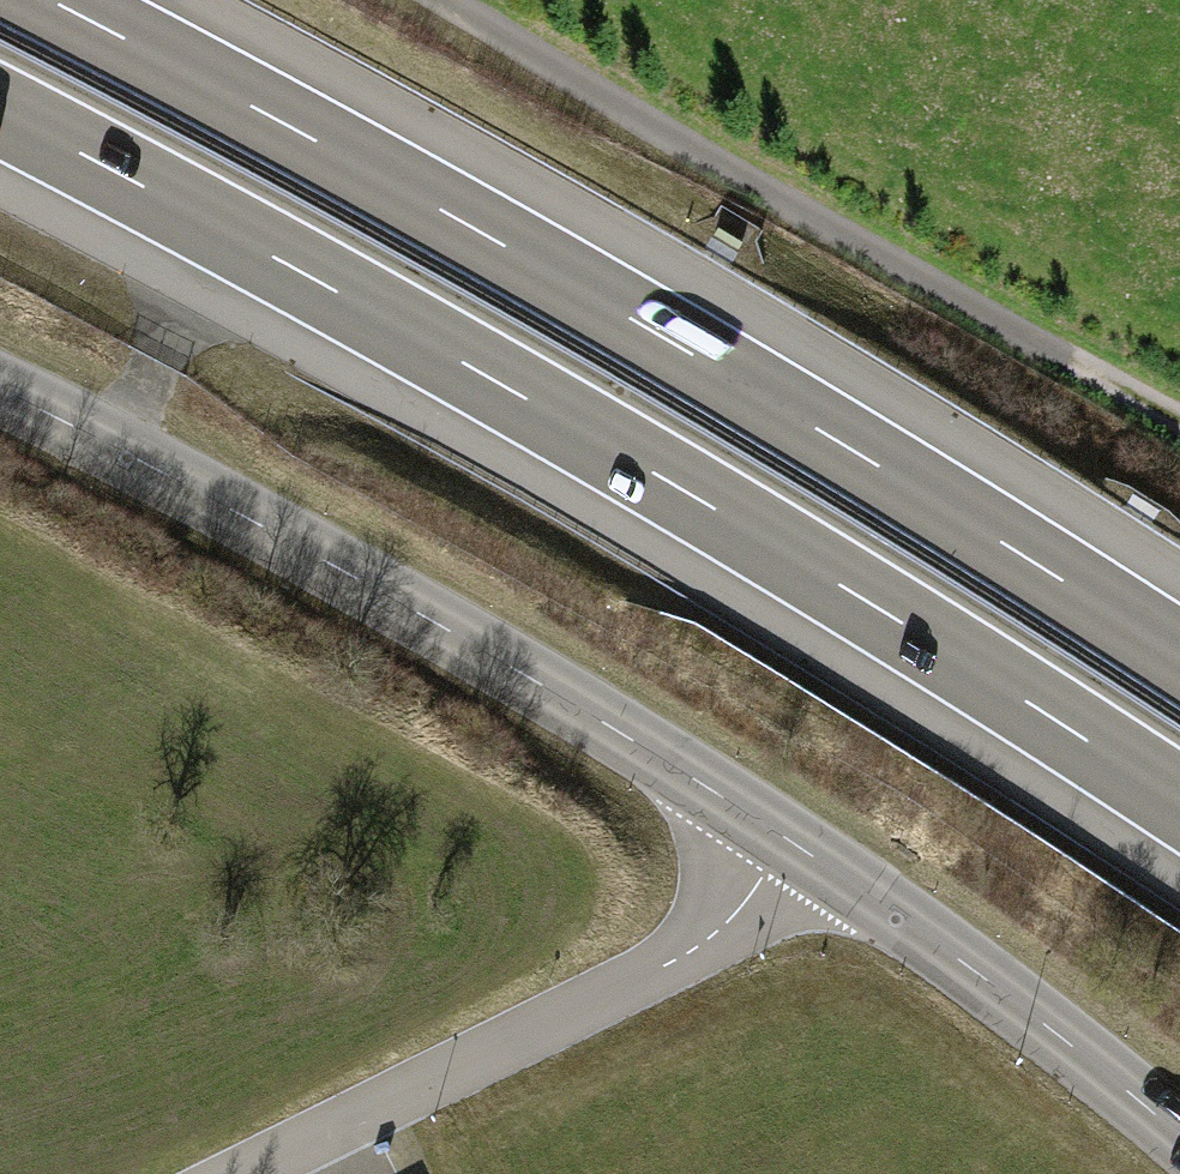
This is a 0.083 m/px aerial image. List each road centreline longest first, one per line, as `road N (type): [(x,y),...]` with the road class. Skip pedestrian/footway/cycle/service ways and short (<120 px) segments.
road 1 (motorway): [(0,110),(647,469),(1179,801)]
road 2 (motorway): [(1179,656),(691,353),(52,0)]
road 3 (tertiary): [(791,843),(545,683),(110,448),(0,398)]
road 4 (track): [(436,0),(795,216),(1179,421)]
road 5 (residential): [(245,1173),(712,943),(791,843)]
road 6 (tertiary): [(1179,1140),(1048,1027),(791,843)]

